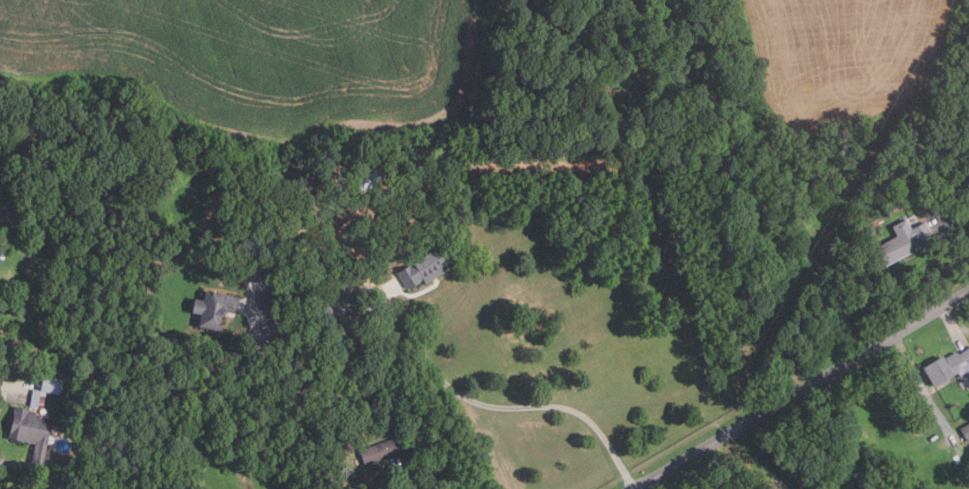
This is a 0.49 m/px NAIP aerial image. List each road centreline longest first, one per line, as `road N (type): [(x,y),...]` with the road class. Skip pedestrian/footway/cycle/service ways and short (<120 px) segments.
road 1 (residential): [(642,488),(968,295)]

